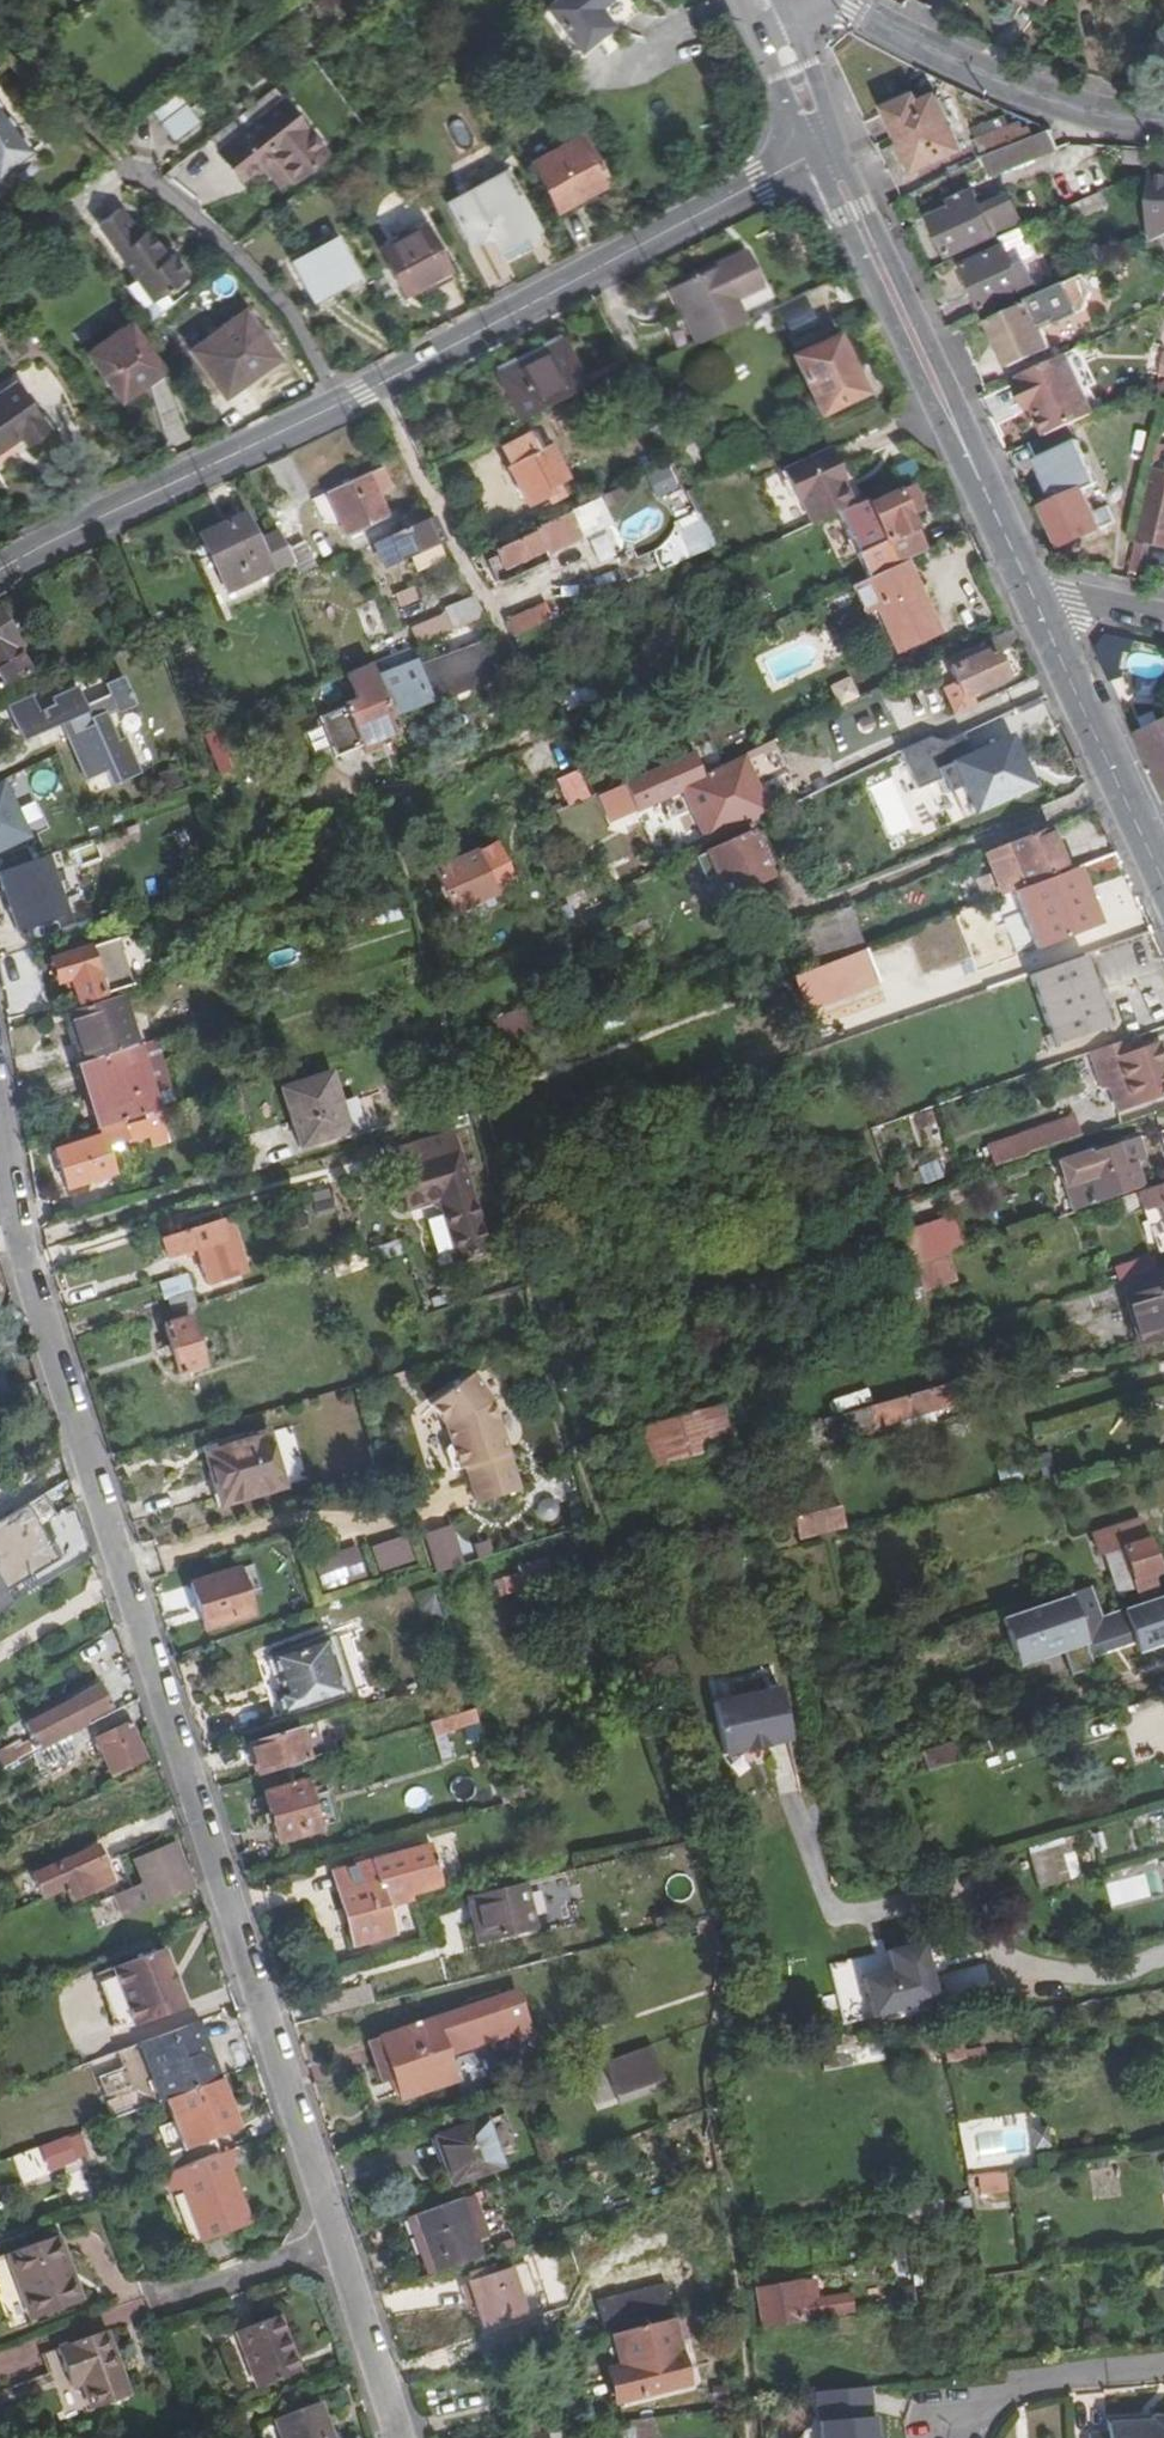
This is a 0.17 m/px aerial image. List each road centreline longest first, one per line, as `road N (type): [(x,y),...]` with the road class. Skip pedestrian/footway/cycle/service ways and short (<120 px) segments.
road 1 (track): [(375,386),(543,703),(543,720),(532,733),(387,801),(586,1482),(736,1944),(712,2104),(751,2437)]
road 2 (residential): [(338,2241),(29,1279),(0,1118)]
road 3 (residential): [(0,568),(375,386),(815,155)]
road 4 (tertiary): [(980,482),(947,380),(836,143)]
road 5 (tertiary): [(815,155),(925,391),(980,482)]
road 6 (residential): [(859,8),(936,51),(1076,109),(1163,122)]
road 7 (tertiary): [(1035,594),(1163,878)]
road 8 (residential): [(401,2437),(338,2241)]
road 9 (residential): [(338,2241),(162,2303)]
road 10 (residential): [(1163,623),(1035,594)]
road 11 (tertiary): [(836,143),(792,22)]
road 12 (tertiary): [(760,39),(815,155)]
road 13 (tertiary): [(980,482),(1035,594)]

